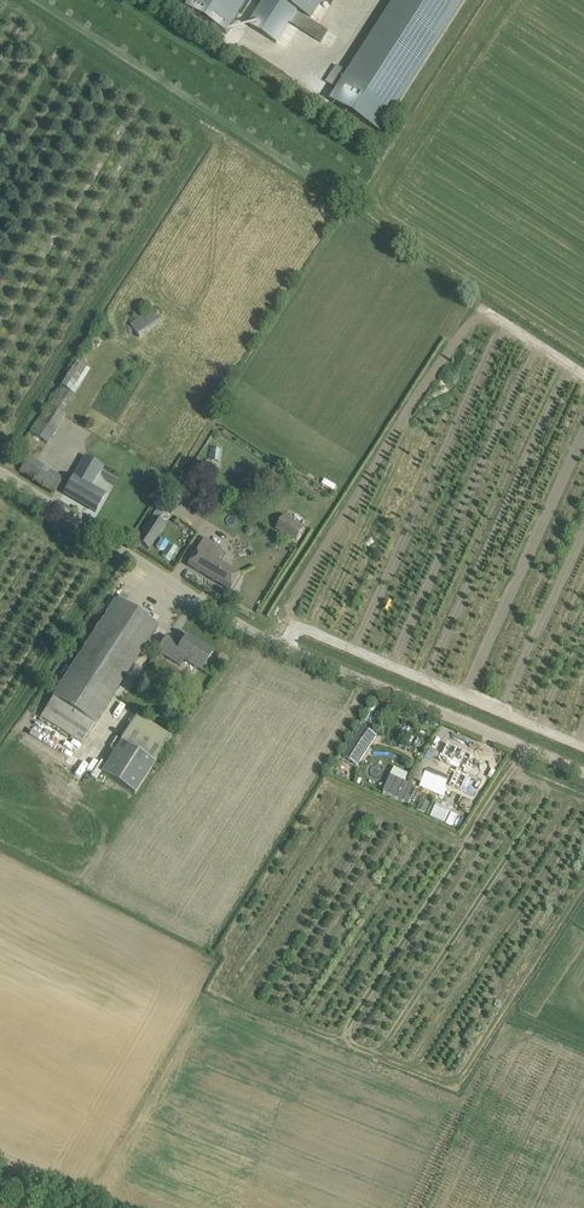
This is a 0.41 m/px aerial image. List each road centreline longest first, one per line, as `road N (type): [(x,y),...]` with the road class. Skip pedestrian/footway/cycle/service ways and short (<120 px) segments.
road 1 (unclassified): [(583,765),(288,643),(0,467)]

